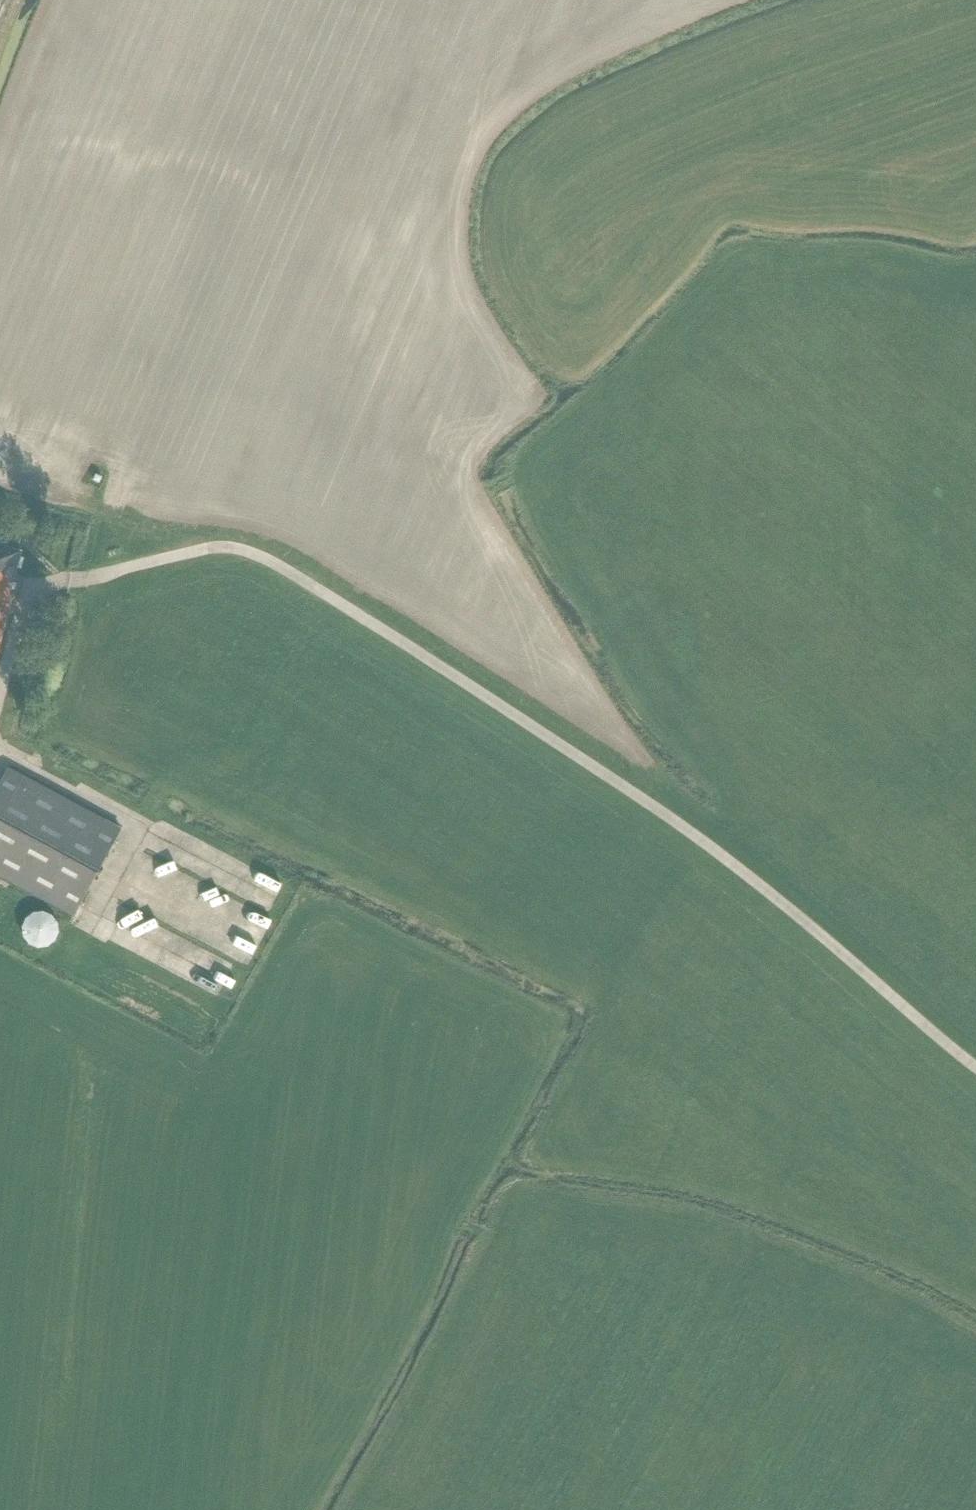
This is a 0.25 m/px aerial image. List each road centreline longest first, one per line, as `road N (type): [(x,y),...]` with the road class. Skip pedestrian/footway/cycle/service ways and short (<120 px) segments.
road 1 (unclassified): [(975,1071),(688,835),(268,566),(210,553),(41,593)]

